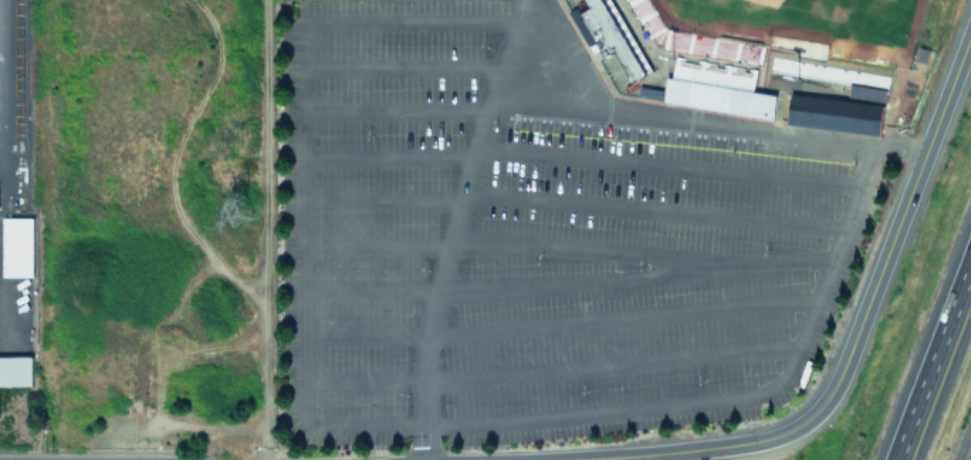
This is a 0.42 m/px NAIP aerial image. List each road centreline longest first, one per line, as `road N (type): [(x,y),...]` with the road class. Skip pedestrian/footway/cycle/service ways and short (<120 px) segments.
road 1 (tertiary): [(970,31),(842,371),(807,420)]
road 2 (motorway): [(970,261),(896,459)]
road 3 (tertiary): [(719,446),(553,459)]

